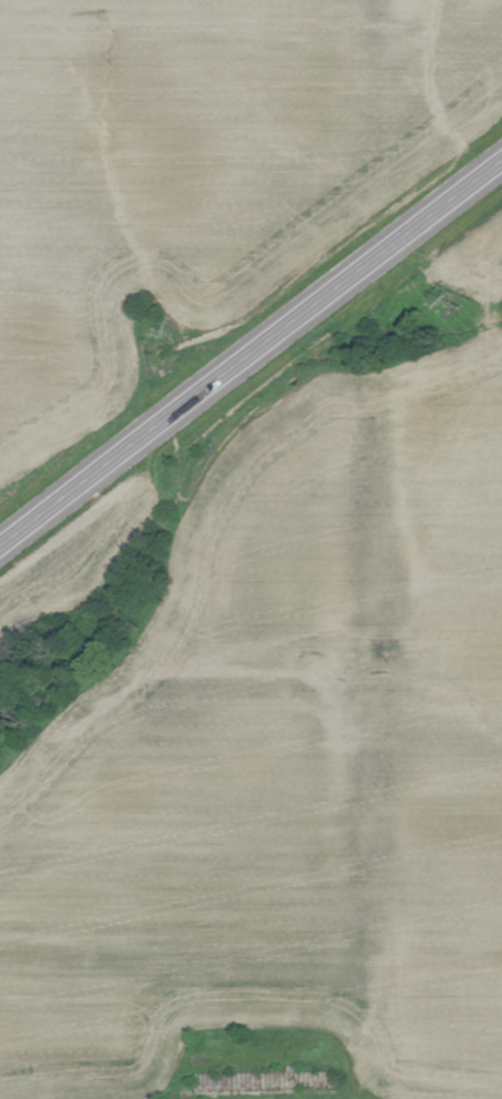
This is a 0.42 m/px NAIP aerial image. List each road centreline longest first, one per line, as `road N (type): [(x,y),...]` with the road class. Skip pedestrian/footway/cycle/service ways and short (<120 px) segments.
road 1 (primary): [(0,548),(501,165)]

